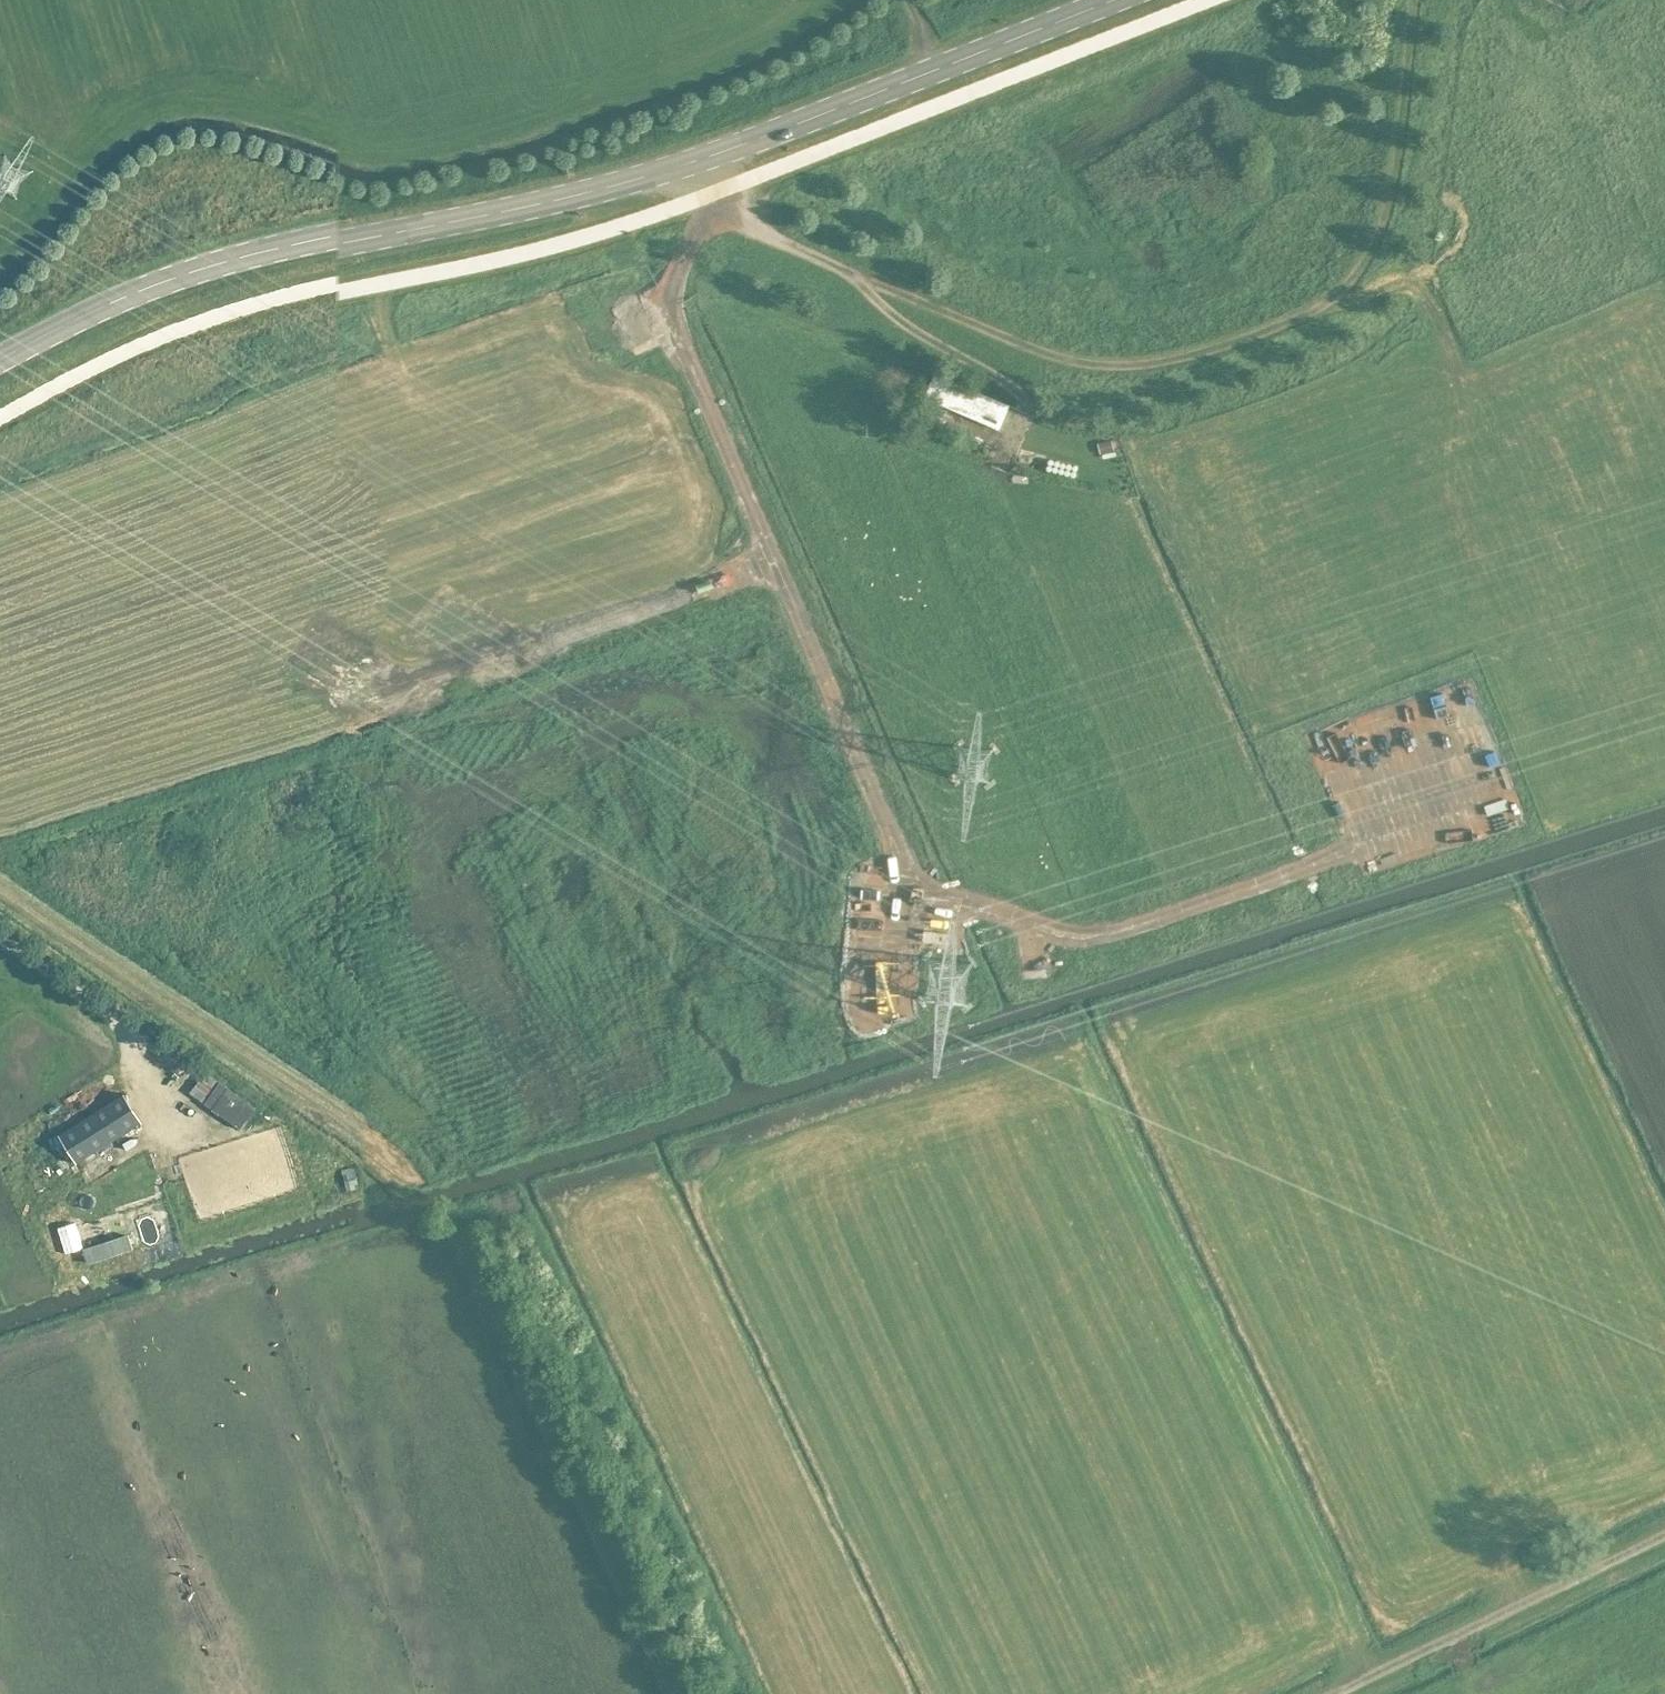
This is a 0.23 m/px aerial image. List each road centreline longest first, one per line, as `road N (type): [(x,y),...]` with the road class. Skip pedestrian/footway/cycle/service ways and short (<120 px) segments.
road 1 (secondary): [(0,356),(197,266),(687,155),(1085,0)]
road 2 (track): [(706,185),(751,221),(1045,342),(1089,354),(1140,355),(1226,336),(1312,300),(1368,240),(1394,181),(1415,0)]
road 3 (track): [(861,266),(888,302),(1015,379),(1023,416)]

